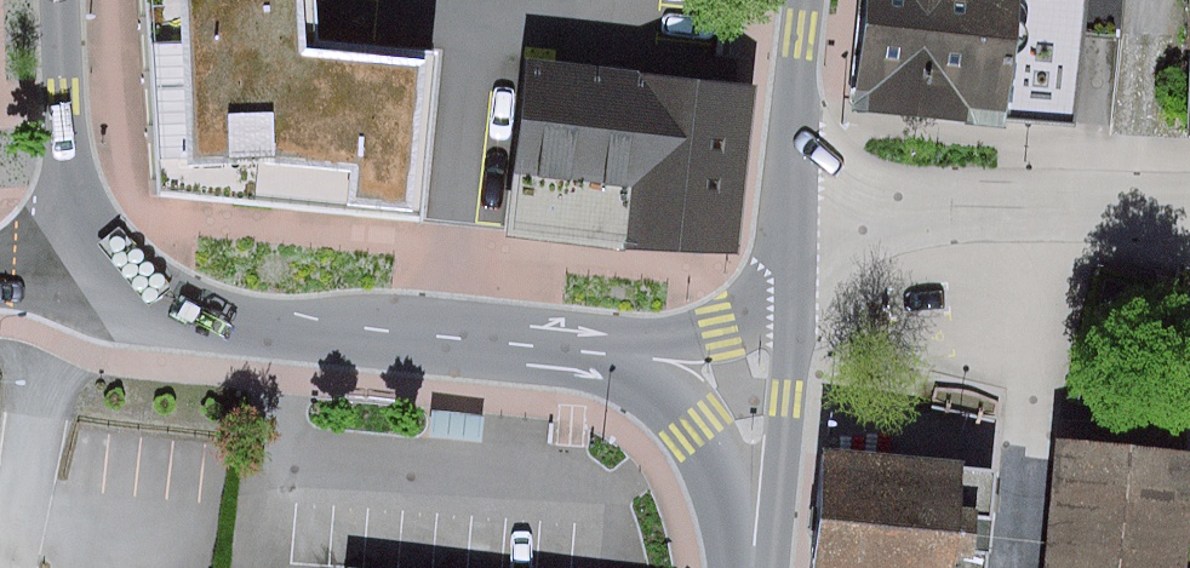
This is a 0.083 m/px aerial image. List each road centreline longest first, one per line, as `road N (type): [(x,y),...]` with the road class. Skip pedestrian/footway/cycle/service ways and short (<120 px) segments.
road 1 (primary): [(101,275),(174,310),(257,328),(610,355)]
road 2 (residential): [(786,211),(1189,204)]
road 3 (primary): [(60,0),(72,219),(101,275)]
road 4 (primary): [(753,550),(777,454),(789,351),(786,289)]
road 5 (primary): [(610,355),(697,427),(734,487),(753,550)]
road 6 (primary): [(786,211),(807,0)]
road 7 (primary): [(610,355),(722,331),(786,289)]

